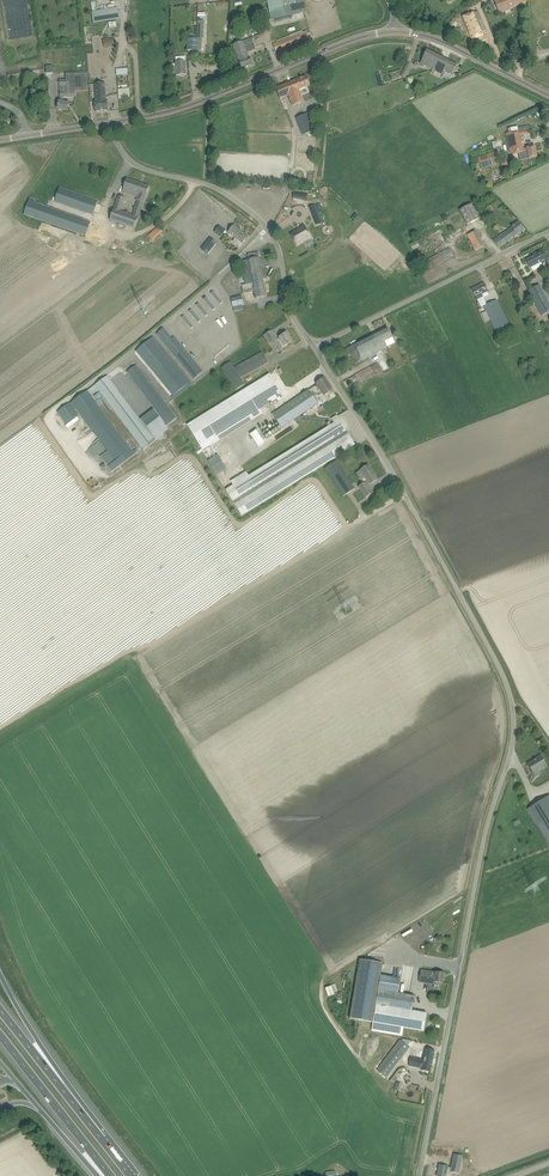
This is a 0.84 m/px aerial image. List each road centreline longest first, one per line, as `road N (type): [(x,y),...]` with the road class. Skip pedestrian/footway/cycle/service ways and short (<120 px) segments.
road 1 (unclassified): [(419,1175),(481,851),(513,742),(513,706),(390,465),(314,347)]
road 2 (unclassified): [(314,347),(295,321),(281,256),(260,220),(211,186),(141,168),(119,147),(112,123)]
road 3 (tertiary): [(112,123),(174,110),(394,31)]
road 4 (unclassified): [(314,347),(548,231)]
road 5 (motorway): [(103,1141),(0,973)]
road 6 (motorway): [(0,1035),(111,1175)]
road 7 (tertiary): [(548,95),(445,42),(394,31)]
road 8 (motorway): [(103,1141),(0,1010)]

